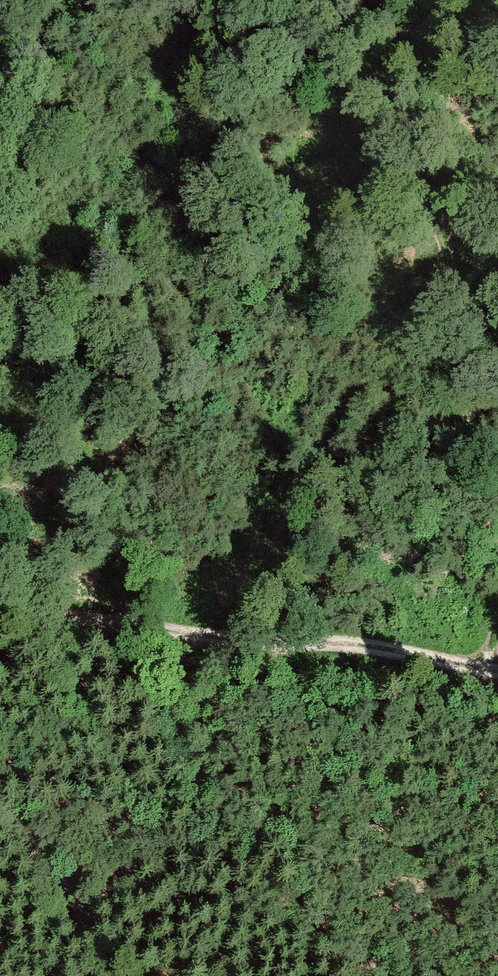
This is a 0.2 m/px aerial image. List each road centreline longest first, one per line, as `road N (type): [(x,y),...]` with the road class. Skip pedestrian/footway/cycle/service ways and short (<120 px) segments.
road 1 (track): [(497,499),(460,372),(456,287),(384,0)]
road 2 (track): [(0,614),(487,671)]
road 3 (track): [(400,975),(99,627)]

